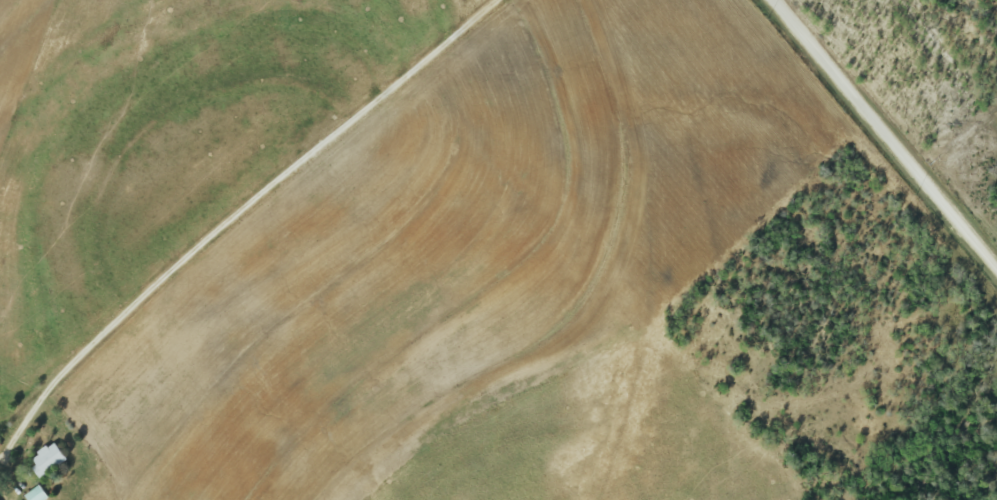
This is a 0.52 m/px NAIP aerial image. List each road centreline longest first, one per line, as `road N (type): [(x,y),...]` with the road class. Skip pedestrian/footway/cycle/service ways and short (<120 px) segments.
road 1 (residential): [(996,257),(782,0)]

